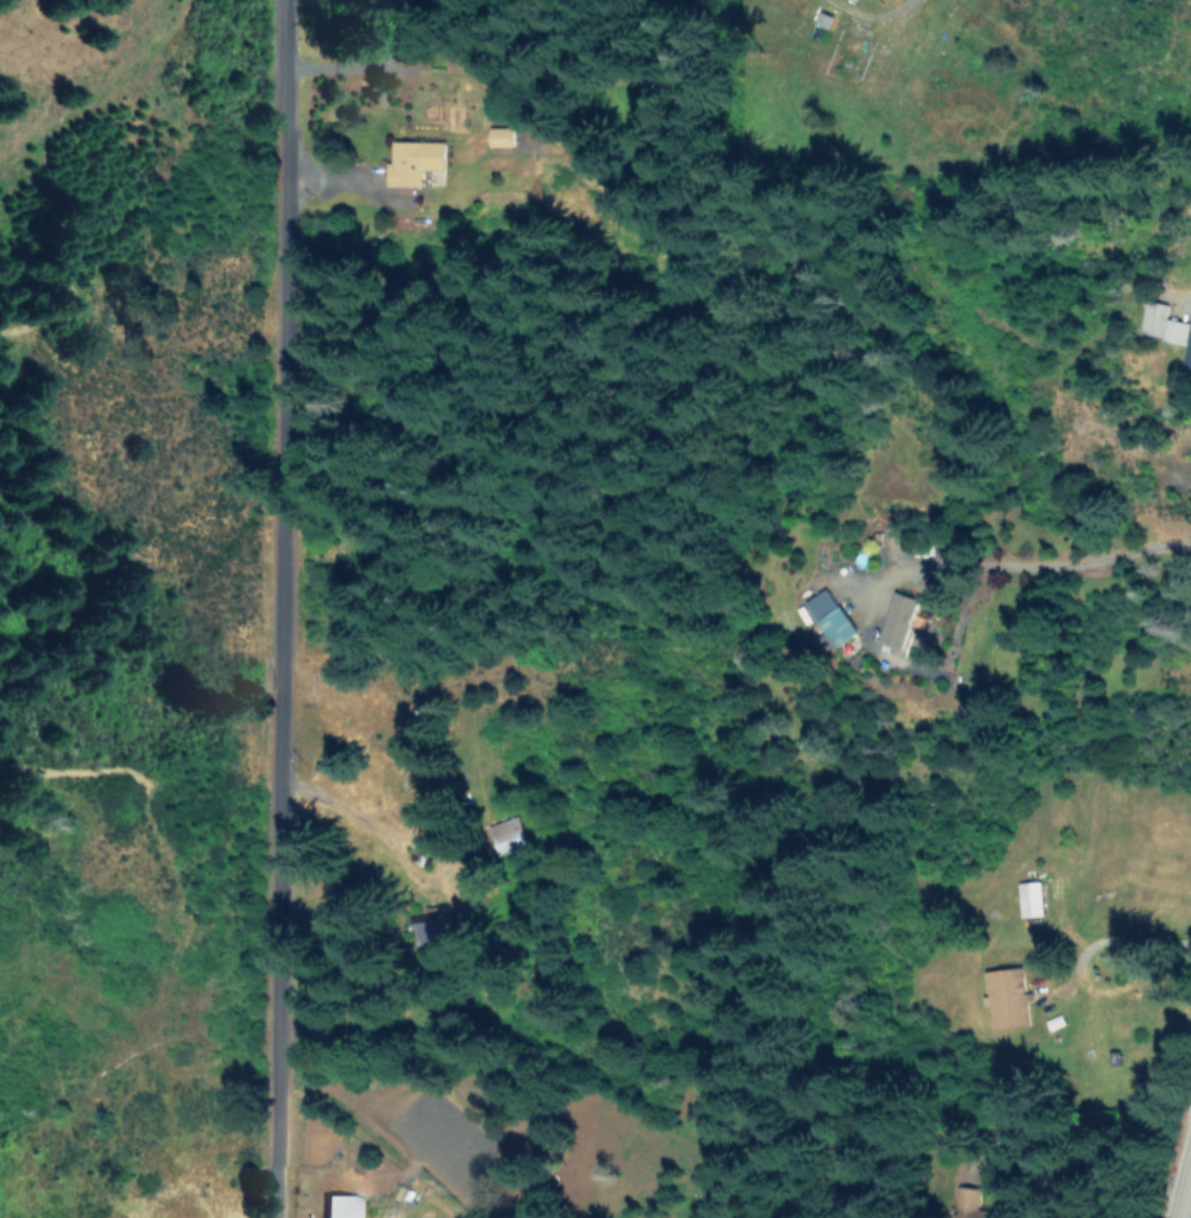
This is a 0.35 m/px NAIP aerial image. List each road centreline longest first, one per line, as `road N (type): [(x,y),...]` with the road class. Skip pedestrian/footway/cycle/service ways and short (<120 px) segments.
road 1 (residential): [(280,1217),(293,0)]

